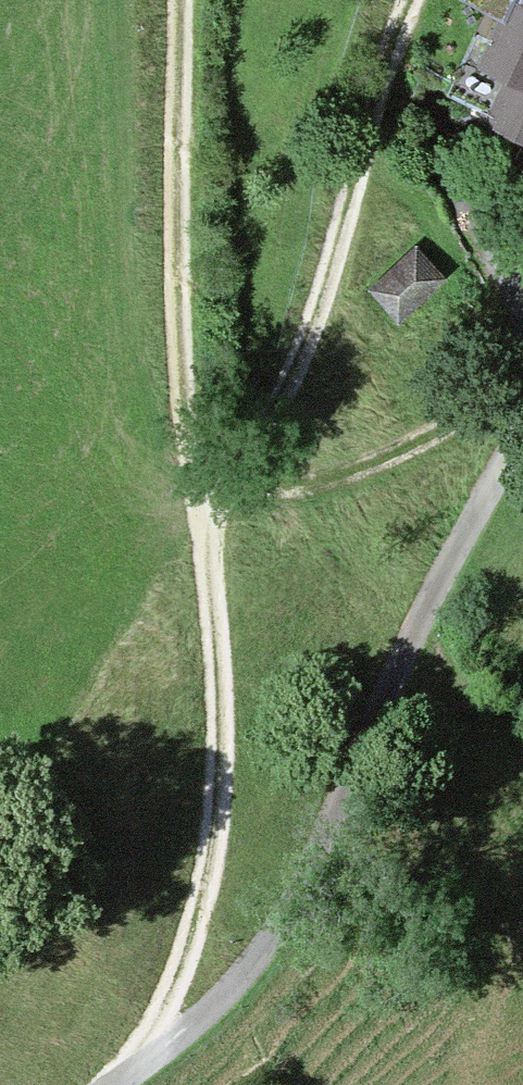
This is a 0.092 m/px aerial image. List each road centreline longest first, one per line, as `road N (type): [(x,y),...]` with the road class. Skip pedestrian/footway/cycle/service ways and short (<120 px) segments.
road 1 (unclassified): [(110,1084),(241,976),(353,781),(522,437)]
road 2 (track): [(124,1075),(185,980),(215,818),(208,513)]
road 3 (track): [(208,513),(188,387),(182,0)]

